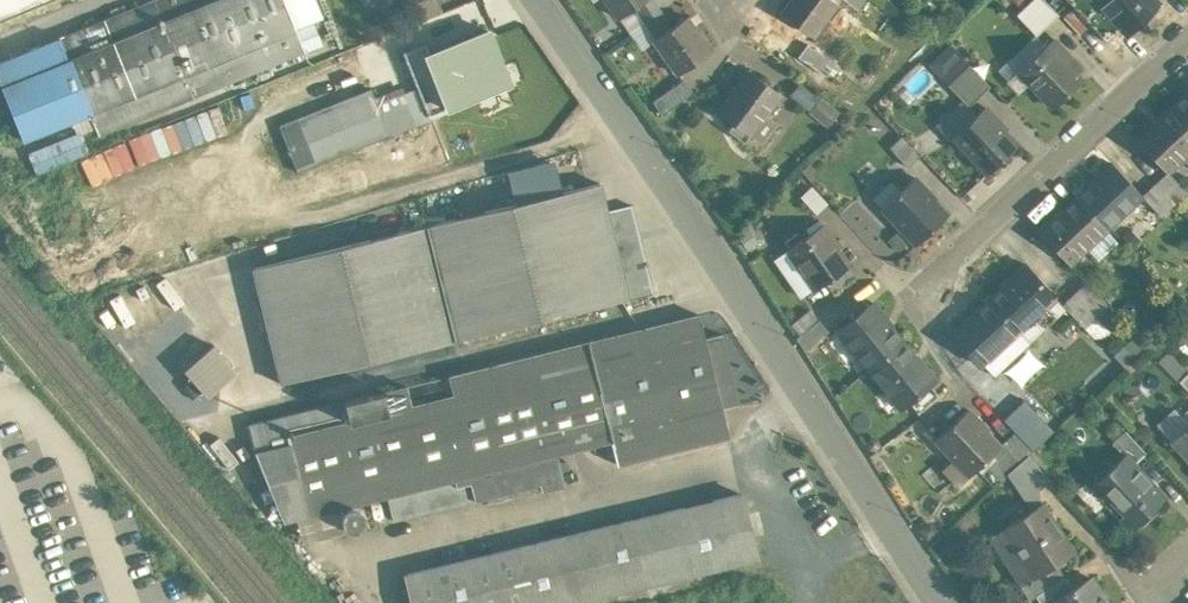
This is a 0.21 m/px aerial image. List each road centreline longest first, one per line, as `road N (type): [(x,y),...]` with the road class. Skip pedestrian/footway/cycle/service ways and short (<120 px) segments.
road 1 (residential): [(552,0),(707,223),(949,602)]
road 2 (residential): [(1187,39),(928,296)]

